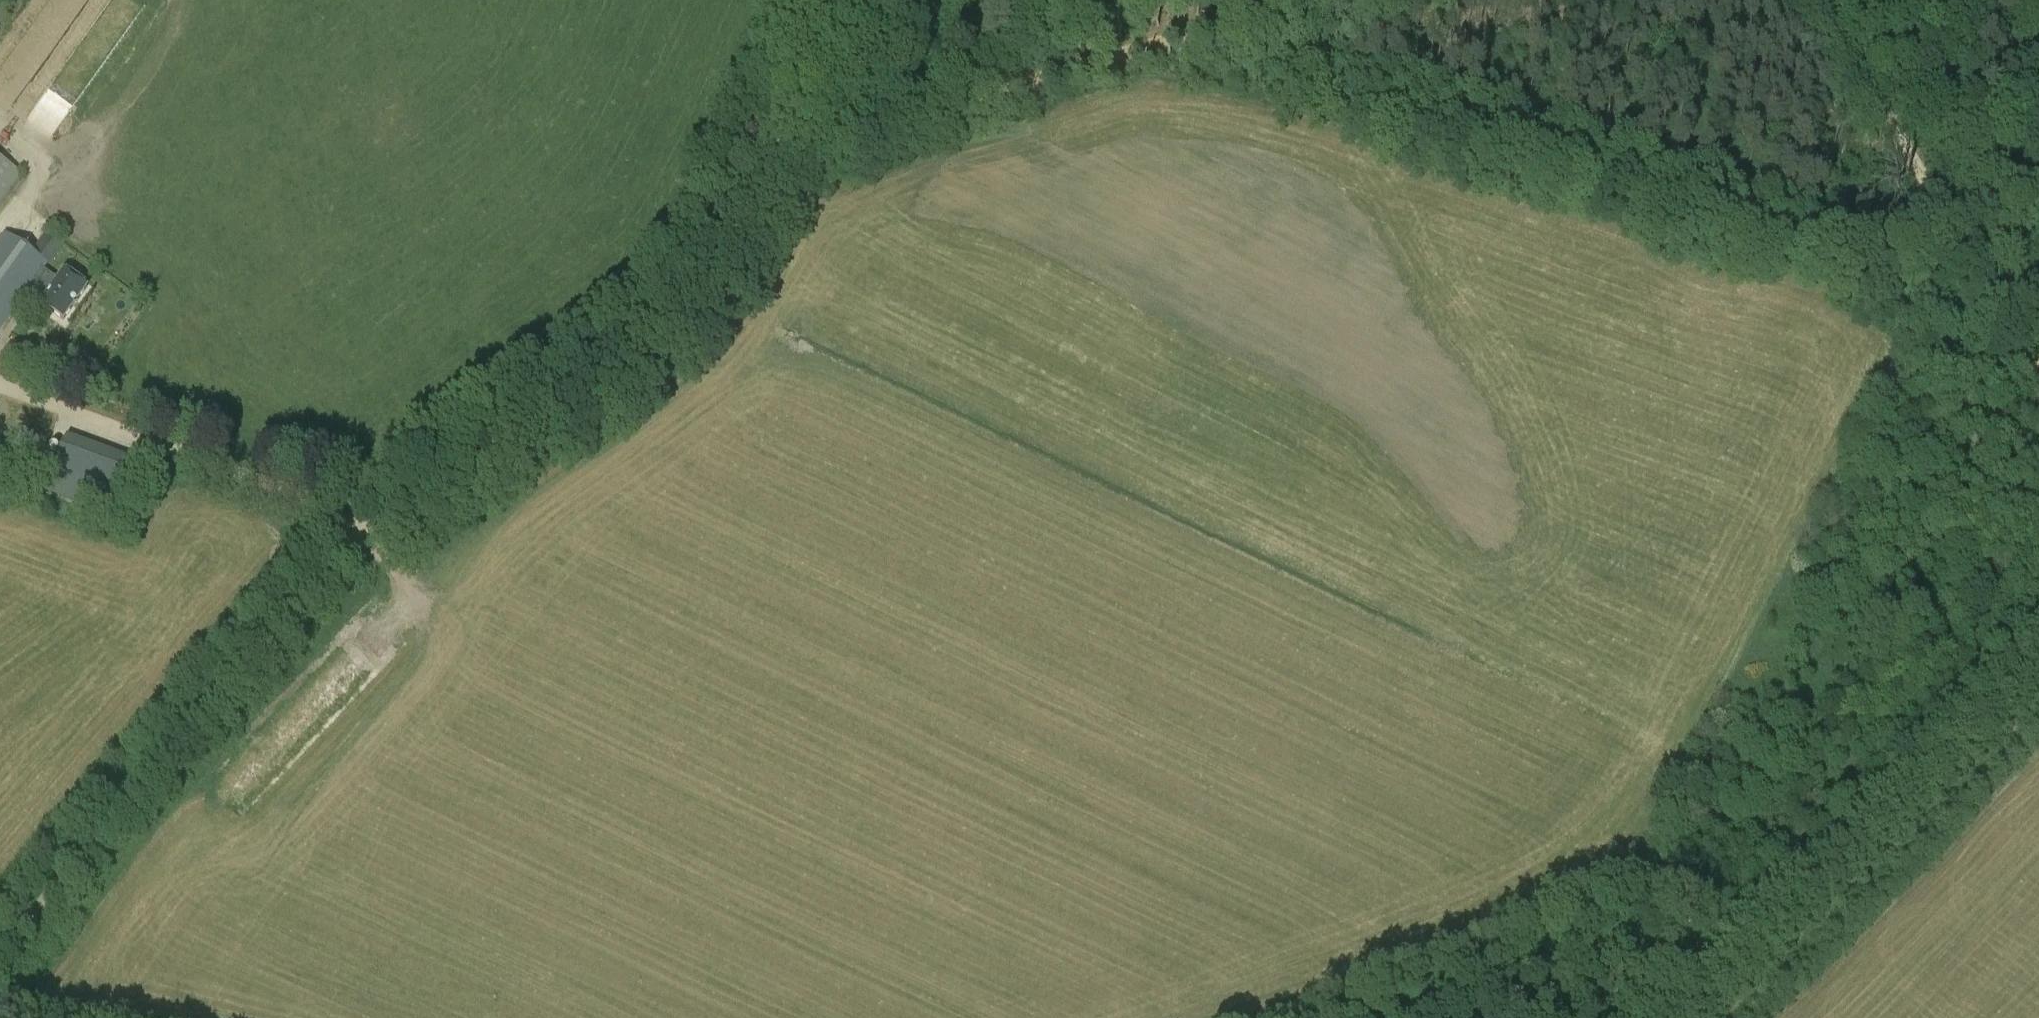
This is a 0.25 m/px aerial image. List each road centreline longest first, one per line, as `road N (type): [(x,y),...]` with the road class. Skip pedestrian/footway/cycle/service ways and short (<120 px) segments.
road 1 (track): [(778,151),(684,314),(386,529),(283,630),(0,946)]
road 2 (track): [(778,151),(1284,0)]
road 3 (track): [(1723,1017),(2038,701)]
road 4 (track): [(1814,0),(2038,369)]
road 5 (track): [(842,0),(837,30),(778,151)]

